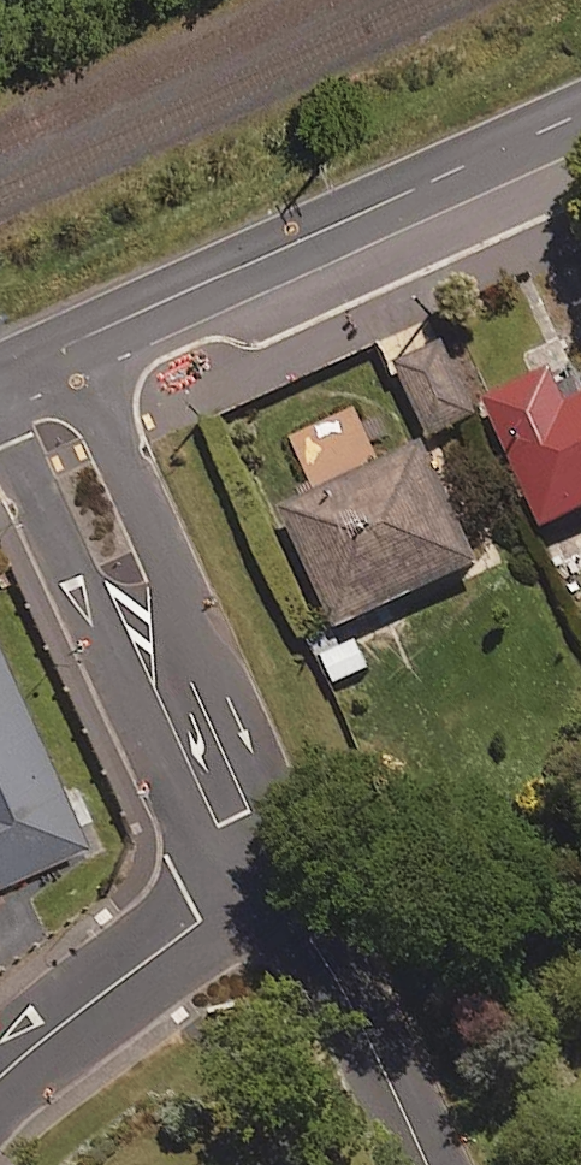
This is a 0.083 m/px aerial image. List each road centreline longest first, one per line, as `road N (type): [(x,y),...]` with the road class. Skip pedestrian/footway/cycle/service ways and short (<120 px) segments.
road 1 (tertiary): [(22,367),(580,117)]
road 2 (residential): [(22,367),(137,600),(153,687),(249,885)]
road 3 (residential): [(249,885),(315,937),(425,1164)]
road 4 (residential): [(0,1076),(249,885)]

